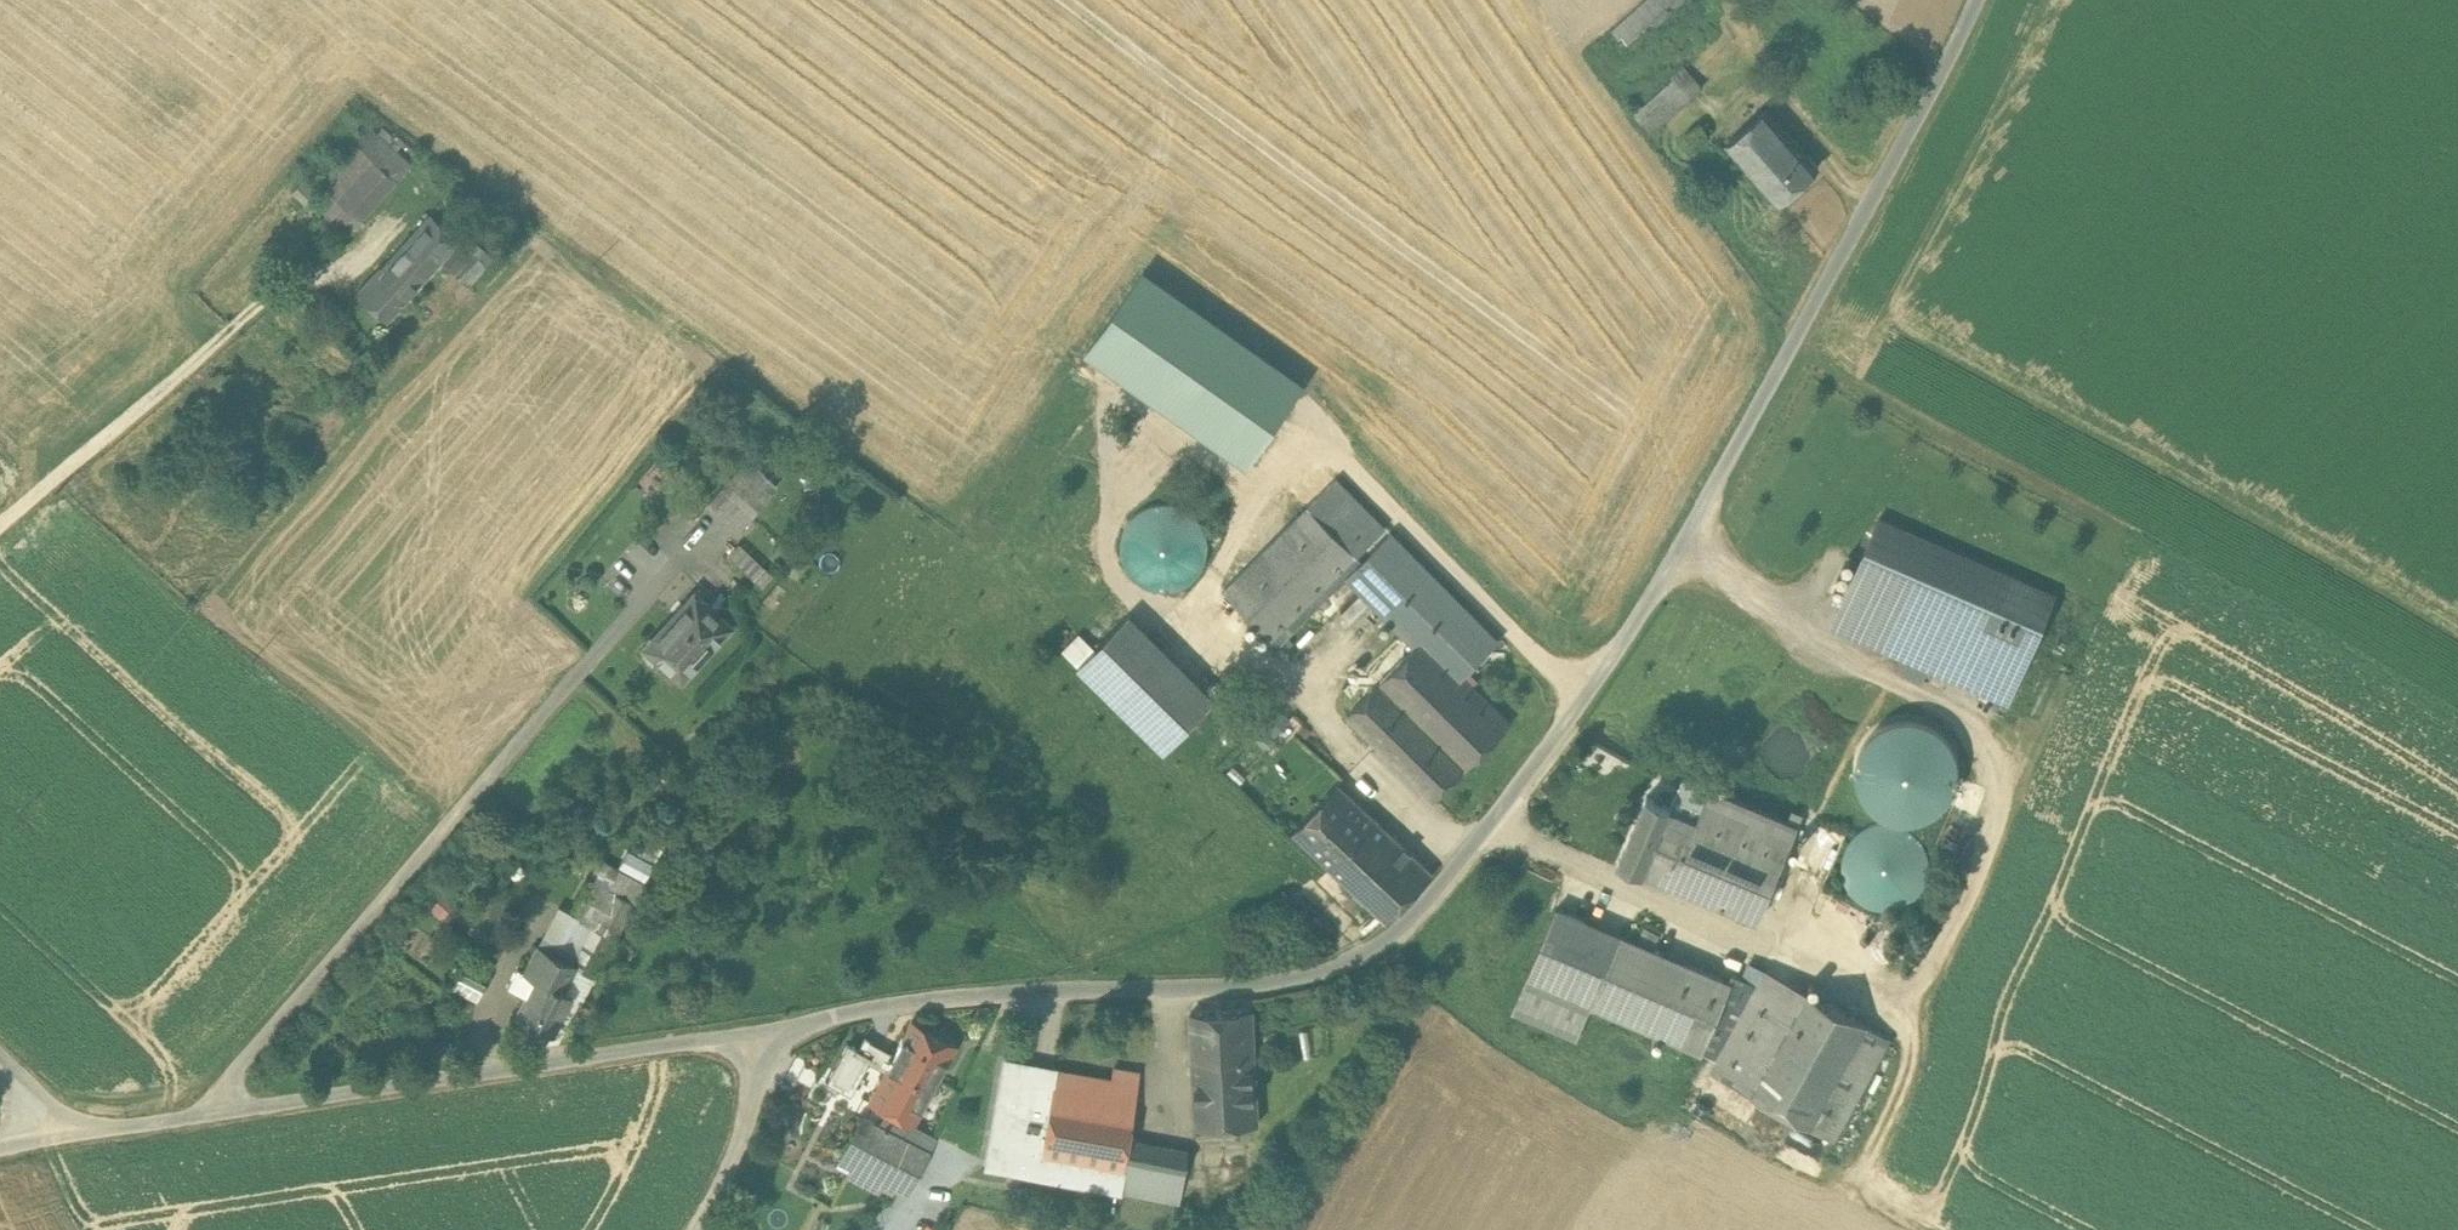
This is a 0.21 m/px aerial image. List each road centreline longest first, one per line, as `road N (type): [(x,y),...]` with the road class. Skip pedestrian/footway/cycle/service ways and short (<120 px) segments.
road 1 (unclassified): [(1979,0),(1670,567),(1578,708),(1429,902),(1371,954),(1301,979),(926,1000),(773,1031)]
road 2 (unclassified): [(773,1031),(77,1129)]
road 3 (unclassified): [(773,1031),(744,1142),(698,1229)]

